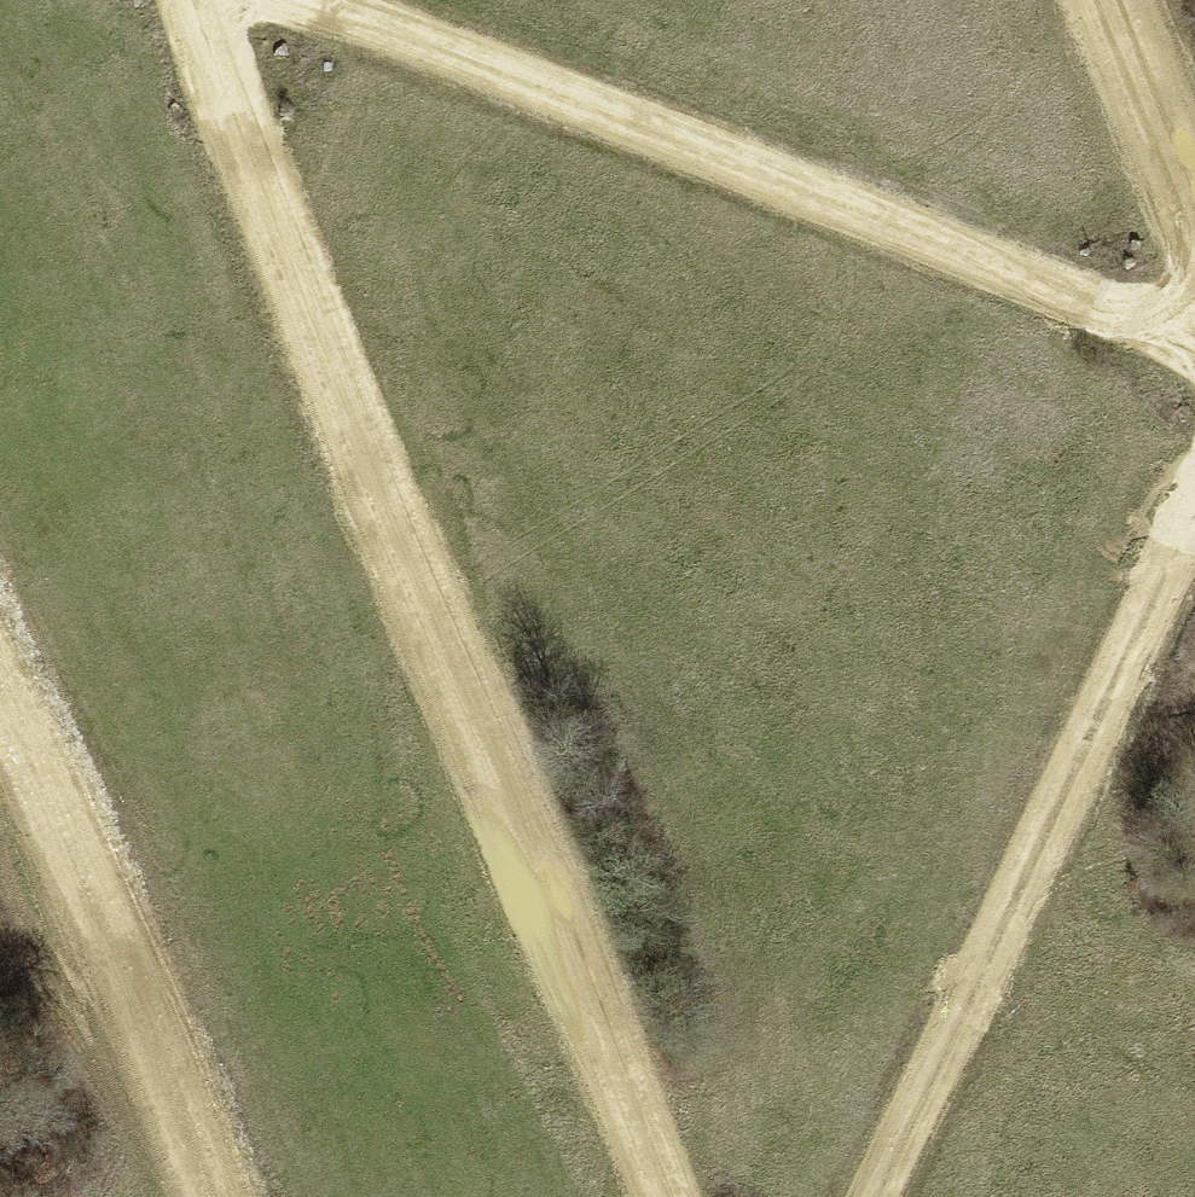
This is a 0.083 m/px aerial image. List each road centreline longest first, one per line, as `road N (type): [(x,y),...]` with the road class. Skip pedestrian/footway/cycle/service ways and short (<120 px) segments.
road 1 (track): [(666,1196),(368,483),(191,0)]
road 2 (track): [(1194,350),(1075,295),(284,0)]
road 3 (track): [(872,1196),(1194,523)]
road 4 (track): [(225,1196),(67,794),(0,678)]
road 5 (track): [(1110,0),(1194,210)]

